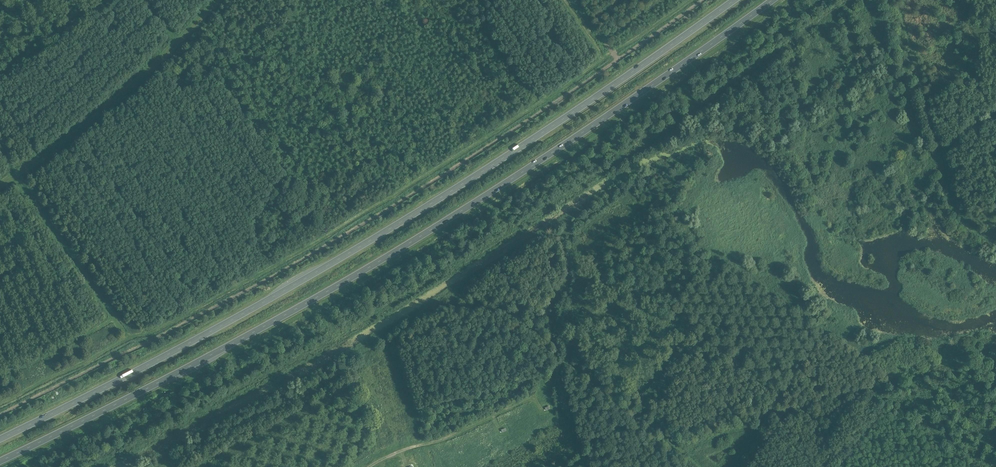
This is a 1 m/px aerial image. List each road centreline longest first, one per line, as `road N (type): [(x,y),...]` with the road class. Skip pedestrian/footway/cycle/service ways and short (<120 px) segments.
road 1 (trunk): [(0,461),(377,262),(773,0)]
road 2 (trunk): [(734,0),(369,241),(0,439)]
road 3 (track): [(0,186),(127,91),(221,0)]
road 4 (track): [(896,0),(941,145),(995,118)]

